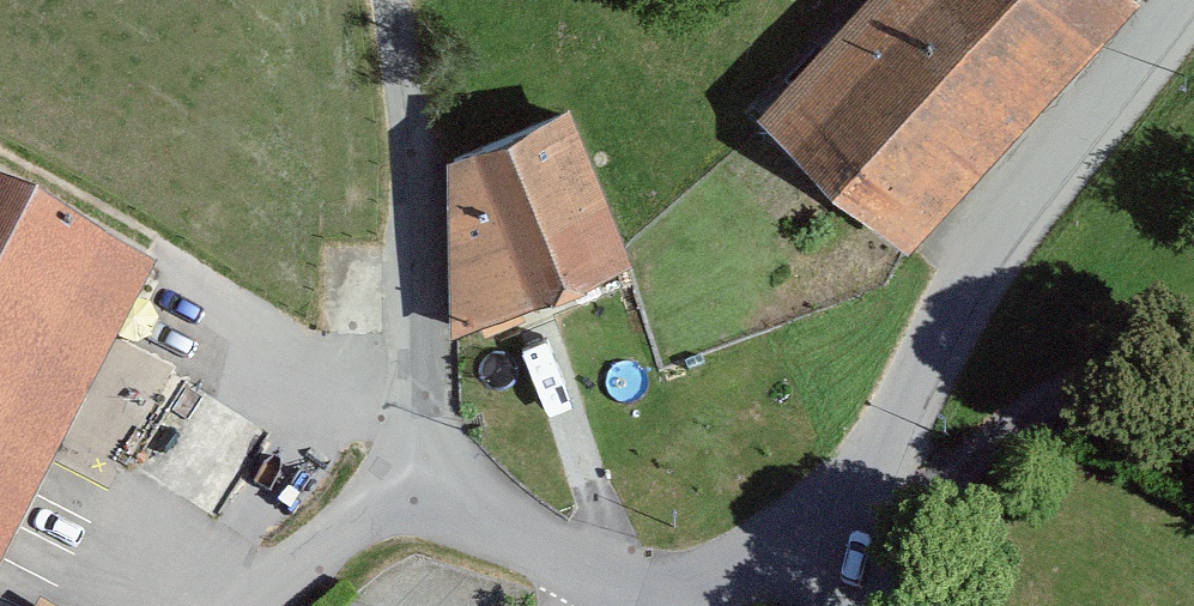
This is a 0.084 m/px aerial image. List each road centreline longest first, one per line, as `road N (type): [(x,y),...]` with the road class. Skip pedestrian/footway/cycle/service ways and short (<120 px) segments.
road 1 (residential): [(865,508),(902,403),(958,295),(1006,221),(1180,0)]
road 2 (residential): [(392,0),(409,158),(418,473)]
road 3 (residential): [(418,473),(653,605)]
road 4 (residential): [(653,605),(865,508)]
road 5 (residential): [(418,473),(261,605)]

